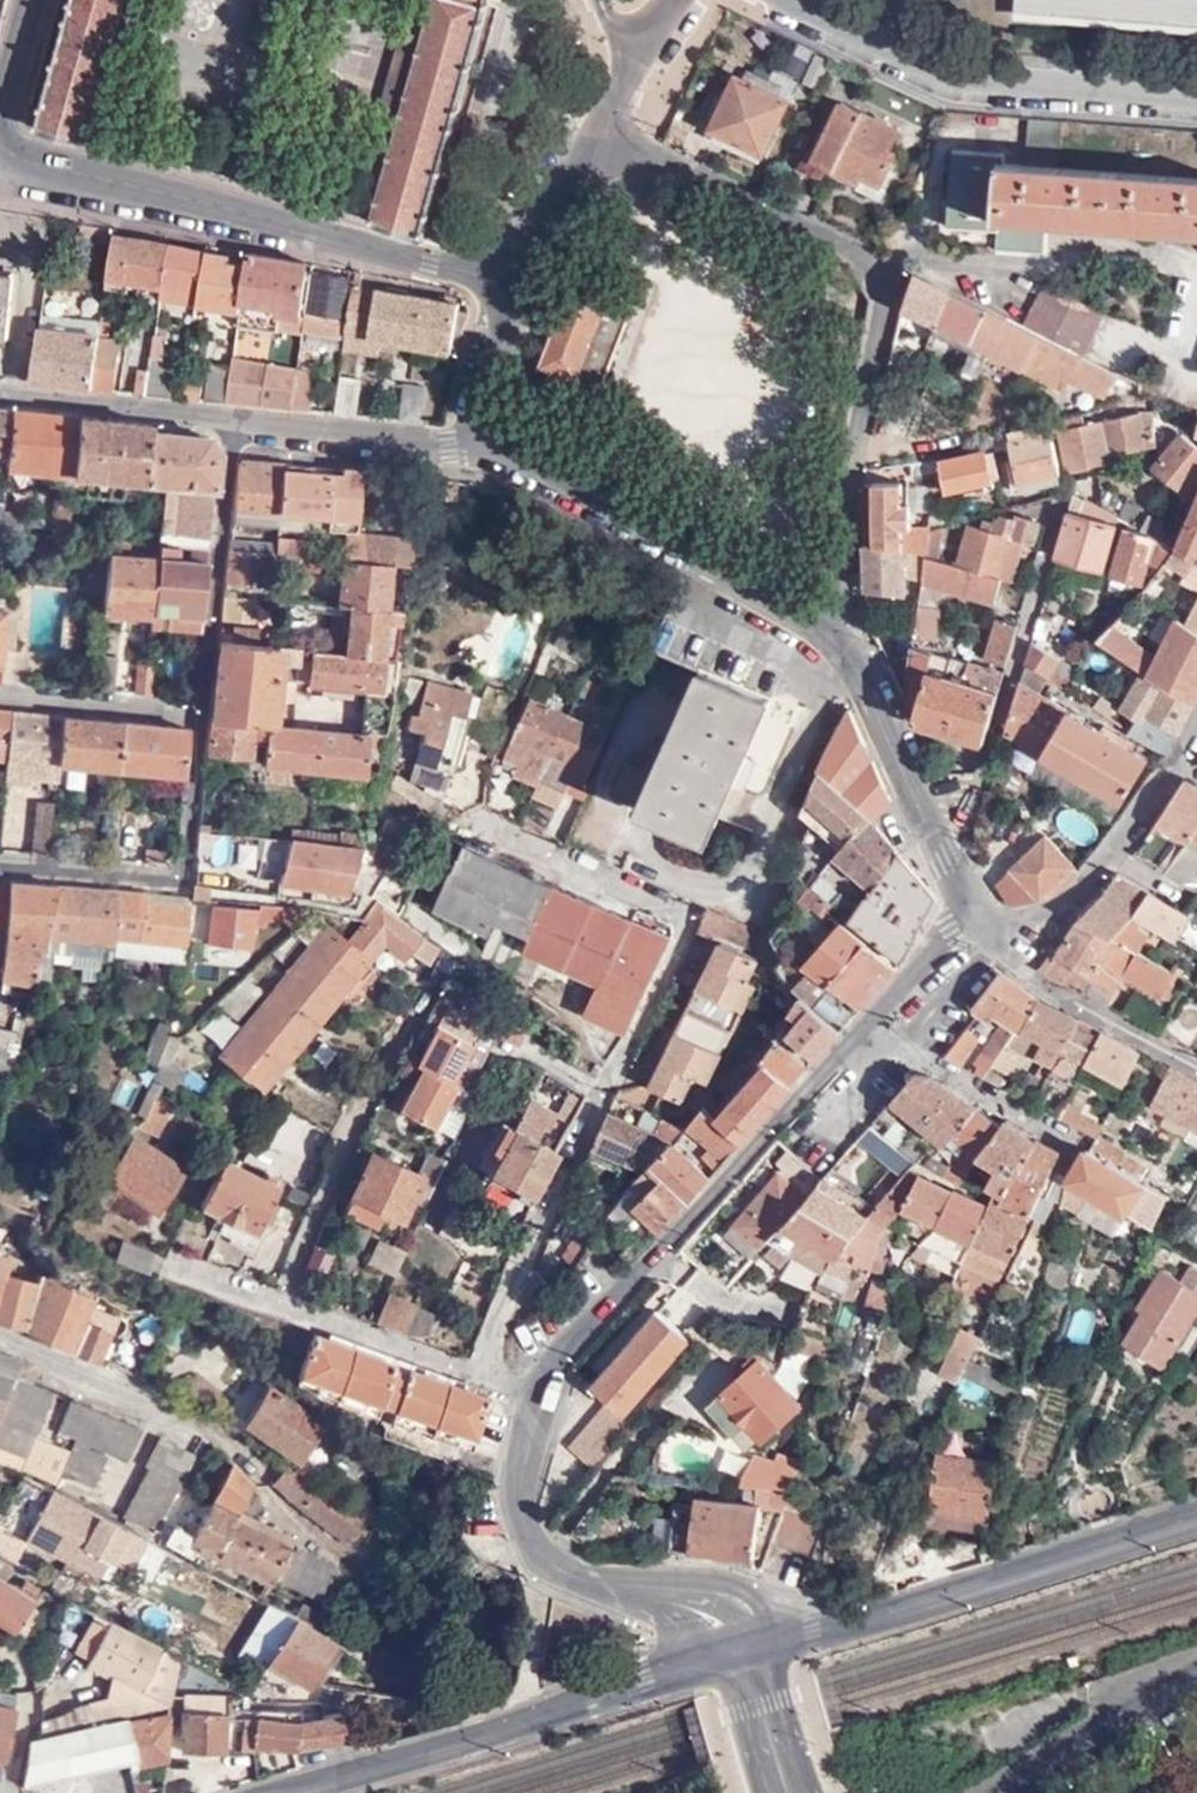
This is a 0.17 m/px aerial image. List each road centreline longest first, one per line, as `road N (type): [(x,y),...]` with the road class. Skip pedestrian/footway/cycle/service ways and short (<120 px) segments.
road 1 (residential): [(472,826),(672,915),(680,933),(504,1305),(485,1379)]
road 2 (residential): [(596,131),(845,251),(874,278),(878,310),(841,578),(816,632)]
road 3 (residential): [(509,284),(27,167),(10,155),(0,127)]
road 4 (residential): [(541,1399),(567,1342),(863,1028)]
road 5 (tertiary): [(276,1792),(726,1652)]
road 6 (tertiary): [(1196,1512),(766,1639)]
road 7 (residential): [(1196,98),(943,75),(791,0)]
road 8 (residential): [(816,632),(490,444)]
road 9 (residential): [(0,867),(184,878),(201,717)]
road 10 (residential): [(167,1266),(485,1379)]
road 11 (residential): [(968,911),(859,674),(816,632)]
road 12 (residential): [(1196,724),(1087,884),(1051,911),(988,935)]
road 13 (residential): [(201,717),(238,425)]
road 14 (residential): [(257,1474),(188,1420),(0,1340)]
road 15 (residential): [(238,425),(439,446),(490,444)]
road 16 (residential): [(1070,1149),(863,1028)]
road 17 (residential): [(238,425),(0,398)]
road 18 (residential): [(1001,1792),(1123,1710),(1196,1686)]
road 19 (residential): [(592,1579),(549,1562),(525,1525),(520,1482),(541,1399)]
road 20 (residential): [(1018,967),(1196,1068)]
road 21 (residential): [(766,1639),(755,1606),(728,1587),(592,1579)]
road 22 (residential): [(201,717),(0,697)]
road 23 (residential): [(509,284),(596,131)]
road 24 (residential): [(490,444),(480,396),(509,284)]
road 25 (tertiary): [(814,1792),(766,1639)]
road 26 (residential): [(863,1028),(968,911)]
road 27 (tertiary): [(726,1652),(771,1782)]
road 28 (residential): [(647,1599),(713,1603),(766,1639)]

